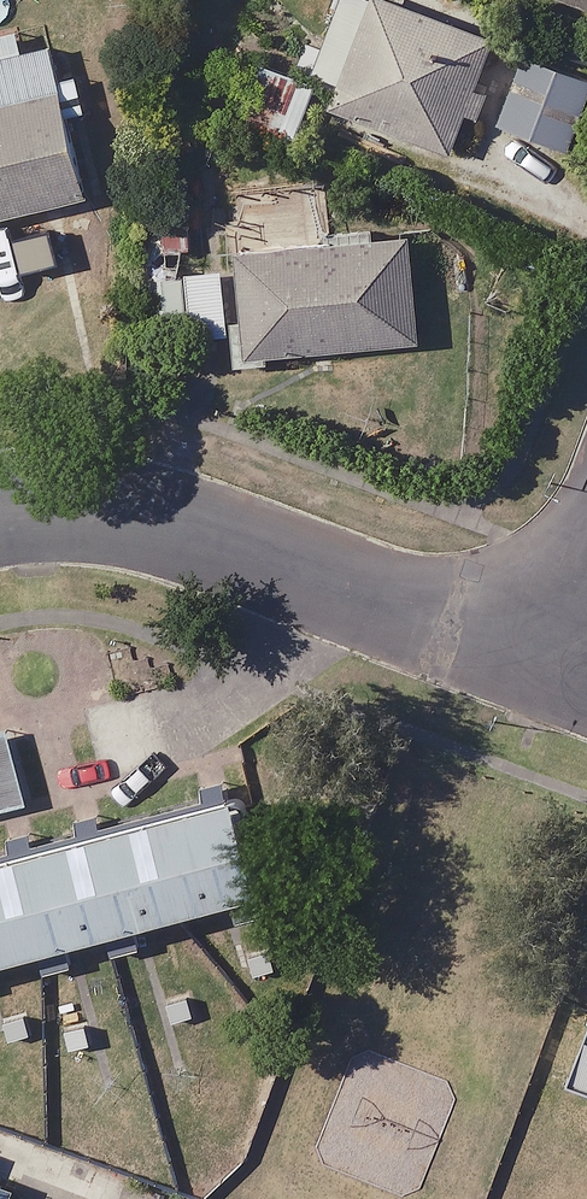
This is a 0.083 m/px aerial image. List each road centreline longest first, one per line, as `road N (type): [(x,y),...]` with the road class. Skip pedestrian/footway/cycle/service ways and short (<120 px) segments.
road 1 (residential): [(0,513),(38,504),(159,517),(565,671)]

